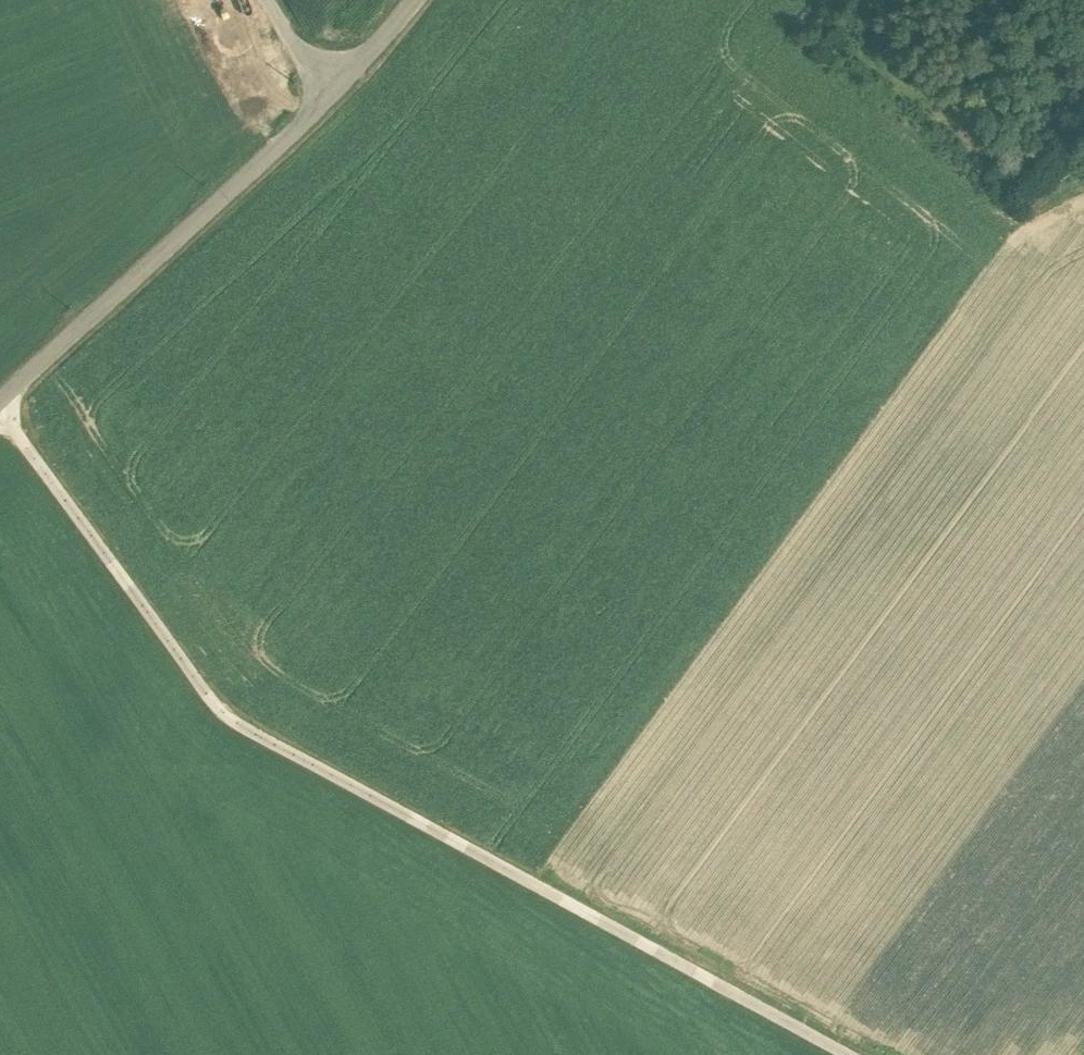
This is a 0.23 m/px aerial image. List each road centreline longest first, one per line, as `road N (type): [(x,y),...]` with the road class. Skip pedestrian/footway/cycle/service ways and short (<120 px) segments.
road 1 (unclassified): [(0,415),(213,704),(844,1054)]
road 2 (unclassified): [(340,89),(0,398)]

